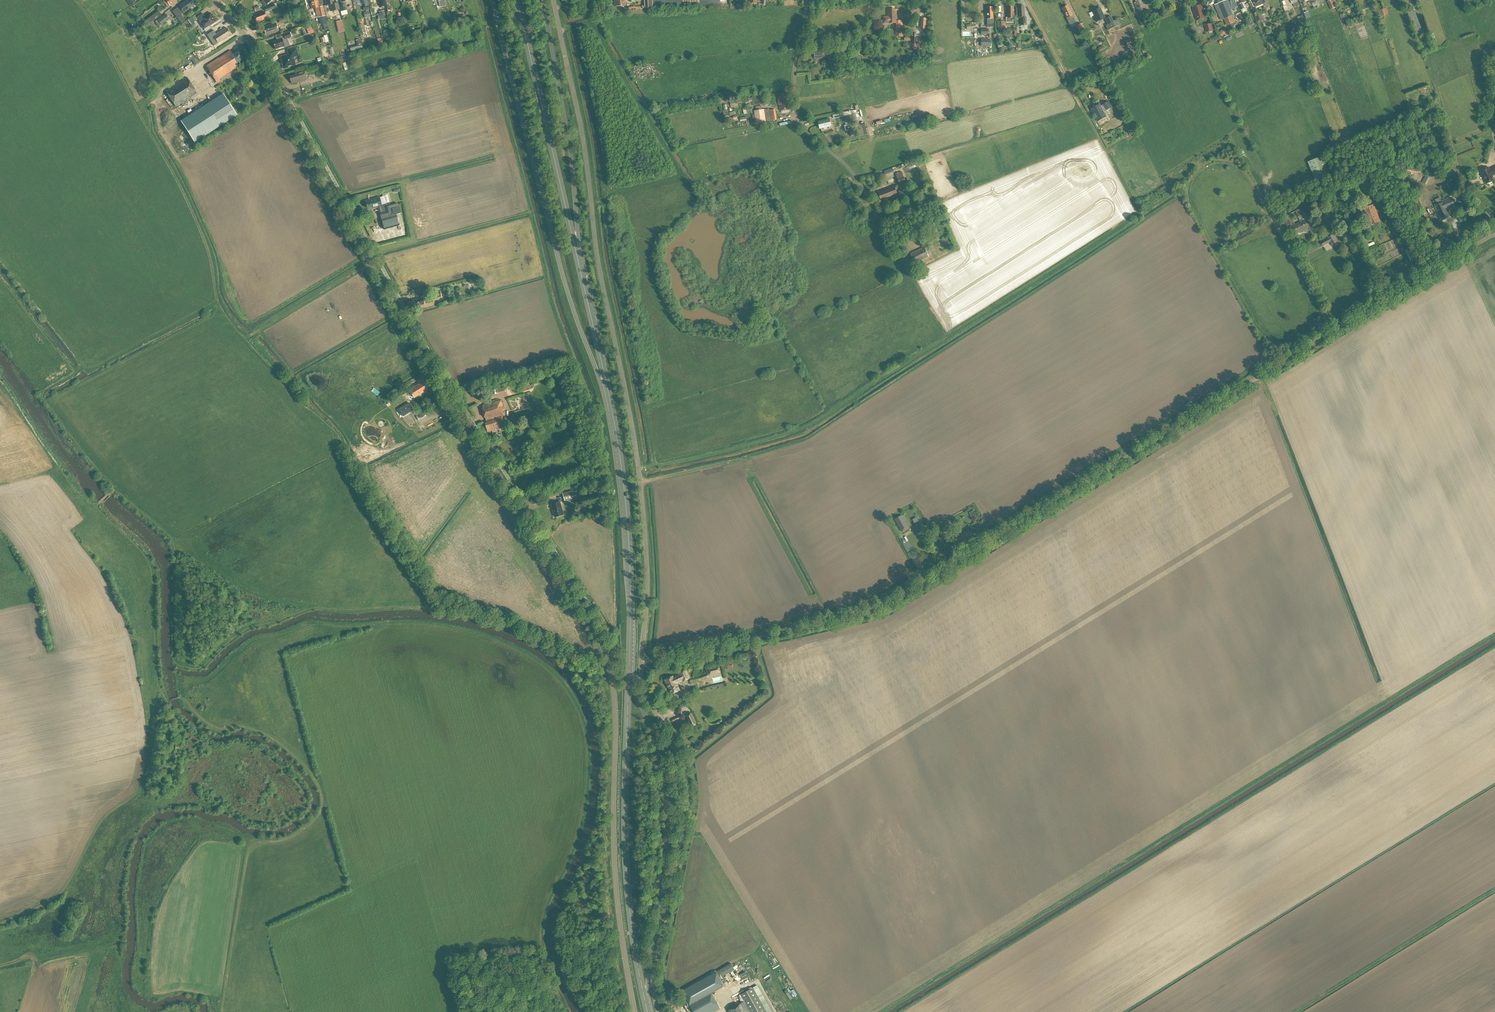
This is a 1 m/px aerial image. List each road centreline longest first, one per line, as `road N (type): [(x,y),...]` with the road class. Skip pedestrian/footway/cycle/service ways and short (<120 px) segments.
road 1 (unclassified): [(635,1011),(615,861),(612,680),(600,640),(448,400),(257,56),(214,0)]
road 2 (unclassified): [(641,664),(883,606),(1494,235)]
road 3 (track): [(439,602),(341,439),(220,307),(200,227),(77,0)]
road 4 (track): [(1087,117),(1136,216),(804,426),(638,470)]
road 5 (unclassified): [(641,664),(642,498),(553,0)]
road 6 (trunk): [(648,1011),(627,882),(625,515),(610,409)]
road 7 (trunk): [(492,0),(562,272),(610,409)]
road 8 (unclassified): [(658,1011),(655,970),(688,796),(676,747),(644,691),(641,664)]
road 9 (unclassified): [(905,267),(852,176),(798,121),(795,67),(808,0)]
road 10 (trunk): [(578,263),(517,0)]
road 11 (trunk): [(578,263),(571,150),(542,0)]
road 12 (track): [(248,853),(222,1011)]
road 13 (trunk): [(610,409),(578,263)]

